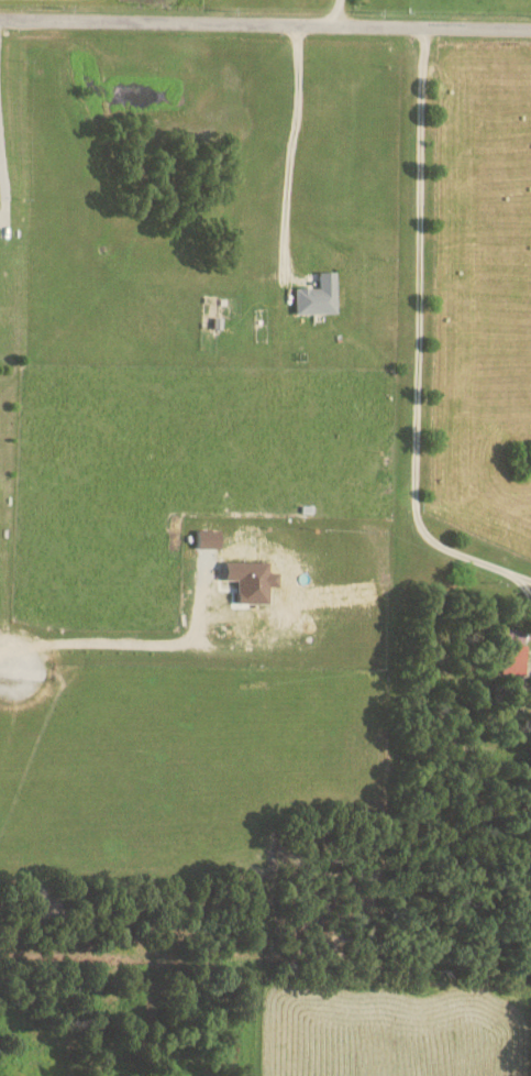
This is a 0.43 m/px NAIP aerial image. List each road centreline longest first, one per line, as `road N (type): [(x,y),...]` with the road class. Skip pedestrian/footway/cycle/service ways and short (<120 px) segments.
road 1 (residential): [(530,30),(0,23)]

